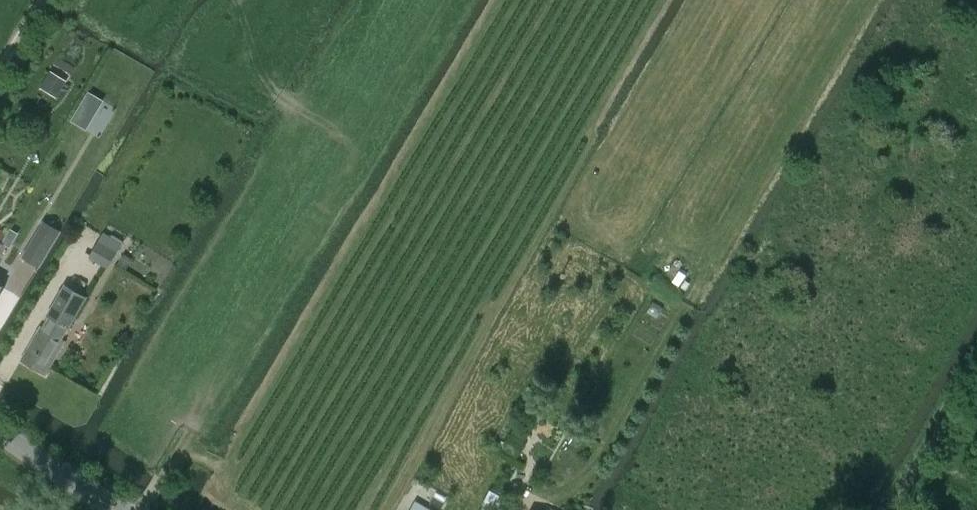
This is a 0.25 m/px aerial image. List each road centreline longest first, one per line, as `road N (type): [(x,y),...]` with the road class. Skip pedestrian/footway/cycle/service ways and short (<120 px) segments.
road 1 (track): [(884,509),(976,358)]
road 2 (tertiary): [(119,509),(0,433)]

